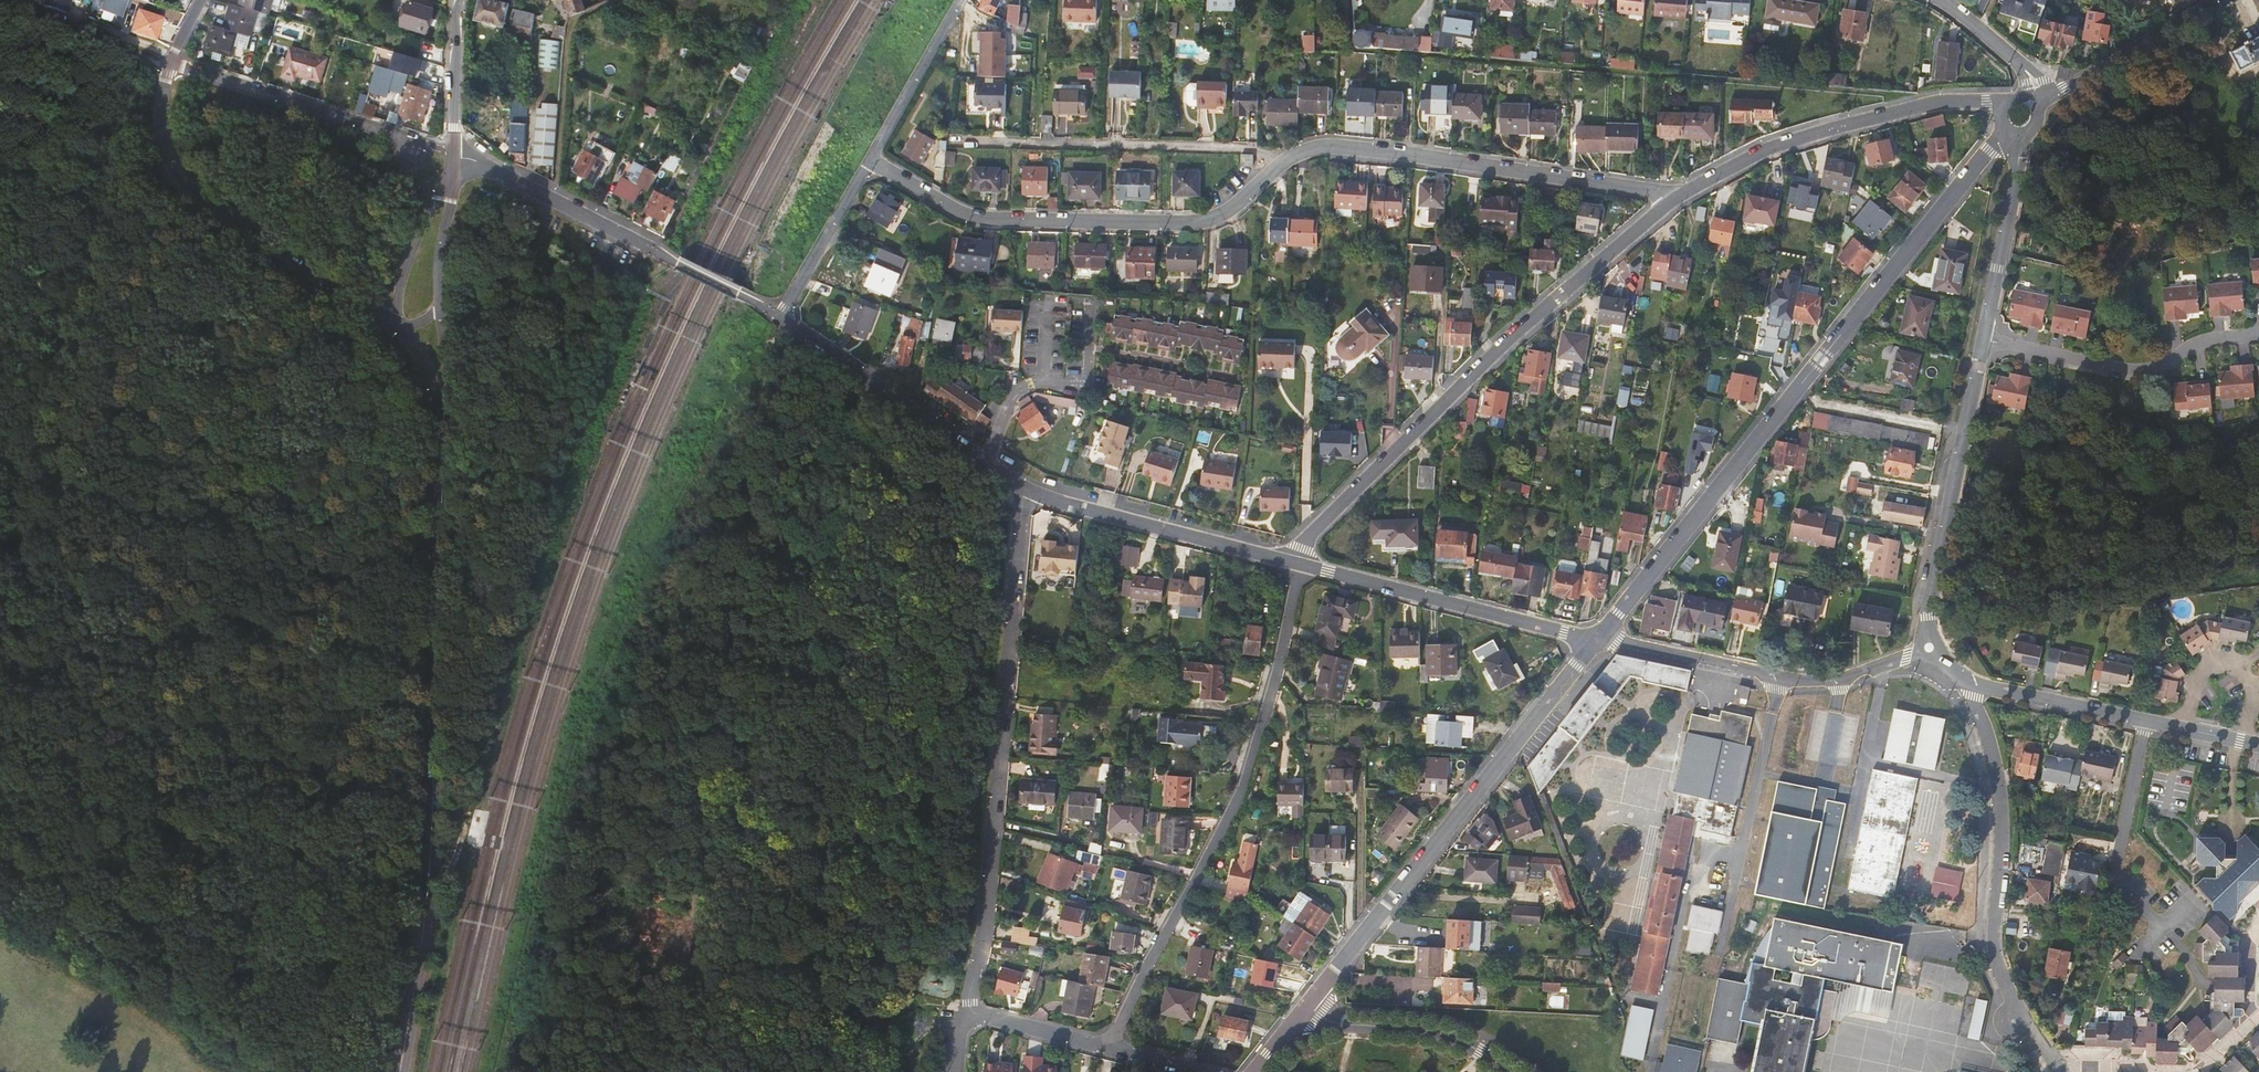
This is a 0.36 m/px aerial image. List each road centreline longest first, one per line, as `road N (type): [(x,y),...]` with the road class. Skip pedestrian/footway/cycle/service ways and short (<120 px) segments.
road 1 (residential): [(872,161),(981,216),(1216,218),(1293,158),(1339,145),(1684,194)]
road 2 (tertiary): [(1598,639),(2008,128)]
road 3 (secondary): [(399,1071),(431,878),(446,431)]
road 4 (track): [(790,323),(758,429),(731,646),(704,738),(699,792),(713,895)]
road 5 (residential): [(1296,563),(1317,528),(1503,343),(1684,194)]
road 6 (residential): [(1024,486),(983,922),(966,1014)]
road 7 (residential): [(1296,563),(1280,664),(1248,777),(1110,1048)]
road 8 (tertiary): [(1299,1018),(1598,639)]
road 9 (residential): [(1968,681),(2002,808),(2000,957),(2058,1071)]
road 10 (secondary): [(172,65),(162,125),(181,177),(395,324)]
road 11 (residential): [(1929,648),(1854,677),(1809,682),(1598,639)]
road 12 (residential): [(1684,194),(1771,148),(1923,105),(2006,108)]
road 13 (residential): [(1929,648),(1926,596),(1984,341)]
road 14 (residential): [(1296,563),(1598,639)]
road 15 (residential): [(1984,341),(2130,375),(2168,369),(2196,350),(2258,331)]
road 16 (residential): [(1024,486),(1296,563)]
road 17 (residential): [(424,147),(172,65)]
road 18 (residential): [(689,267),(452,153)]
road 19 (residential): [(781,317),(987,462)]
road 20 (unclassified): [(1517,1071),(1427,1025),(1299,1018)]
road 21 (residential): [(2186,729),(1968,681)]
road 22 (residential): [(1984,341),(2023,133)]
road 23 (tertiary): [(2048,95),(2215,0)]
road 24 (residential): [(872,161),(964,0)]
road 25 (residential): [(781,317),(872,161)]
road 26 (secondary): [(452,166),(412,242),(395,324)]
road 27 (secondary): [(452,153),(460,0)]
road 28 (track): [(496,843),(472,834),(477,818),(467,815),(443,888),(428,899)]
road 29 (residential): [(966,1014),(1110,1048)]
road 30 (secondary): [(440,310),(452,166)]
road 31 (residential): [(1042,383),(1086,382),(1091,305)]
road 32 (secondary): [(446,431),(440,310)]

